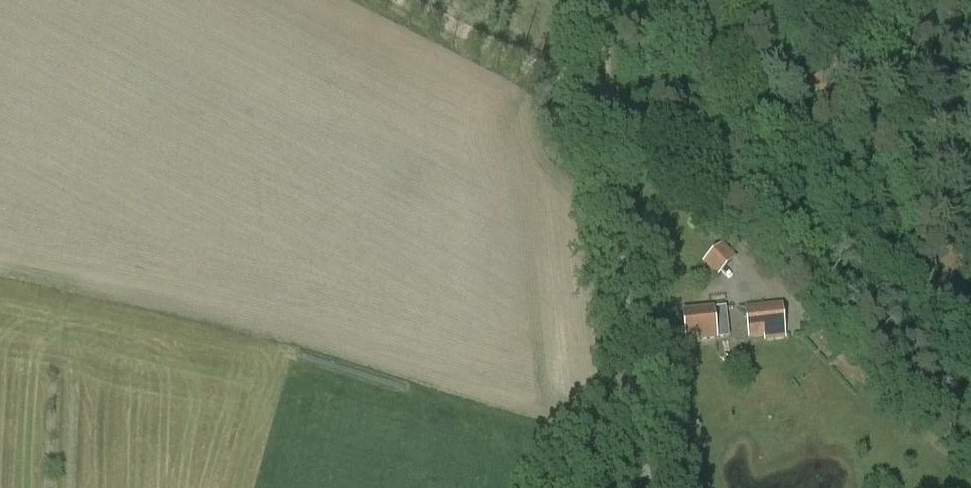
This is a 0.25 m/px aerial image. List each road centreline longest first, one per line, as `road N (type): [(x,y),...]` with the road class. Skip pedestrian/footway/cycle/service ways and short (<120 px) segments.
road 1 (unclassified): [(644,487),(598,80)]
road 2 (unclassified): [(411,0),(572,80),(598,80)]

